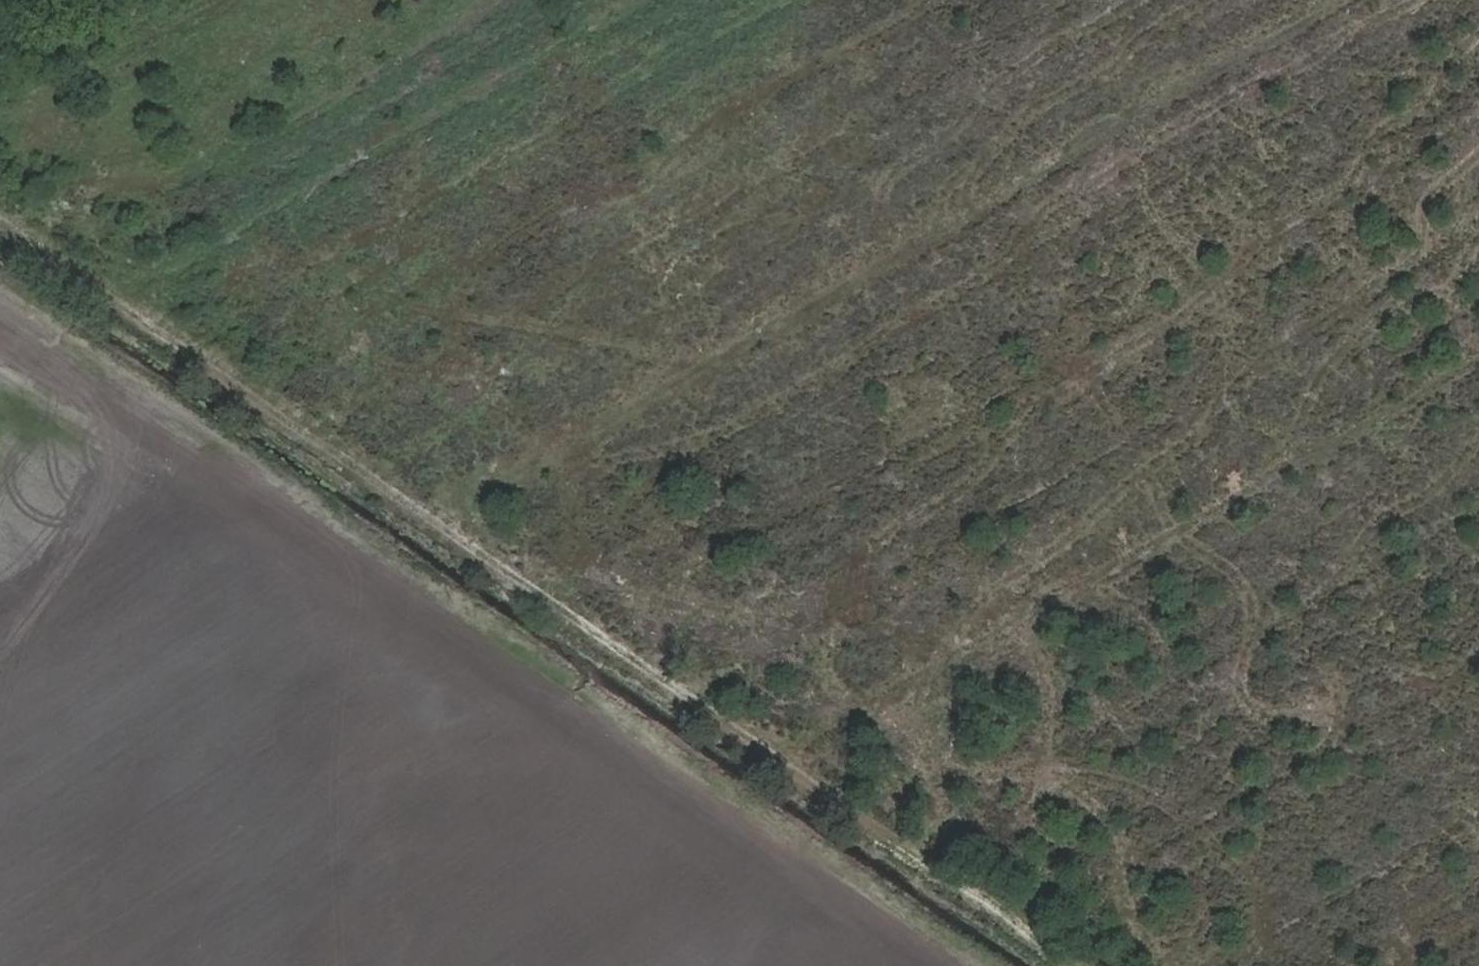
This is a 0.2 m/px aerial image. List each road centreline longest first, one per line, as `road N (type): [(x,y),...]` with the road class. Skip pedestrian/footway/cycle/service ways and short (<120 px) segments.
road 1 (track): [(958,965),(221,462),(39,424),(0,399)]

